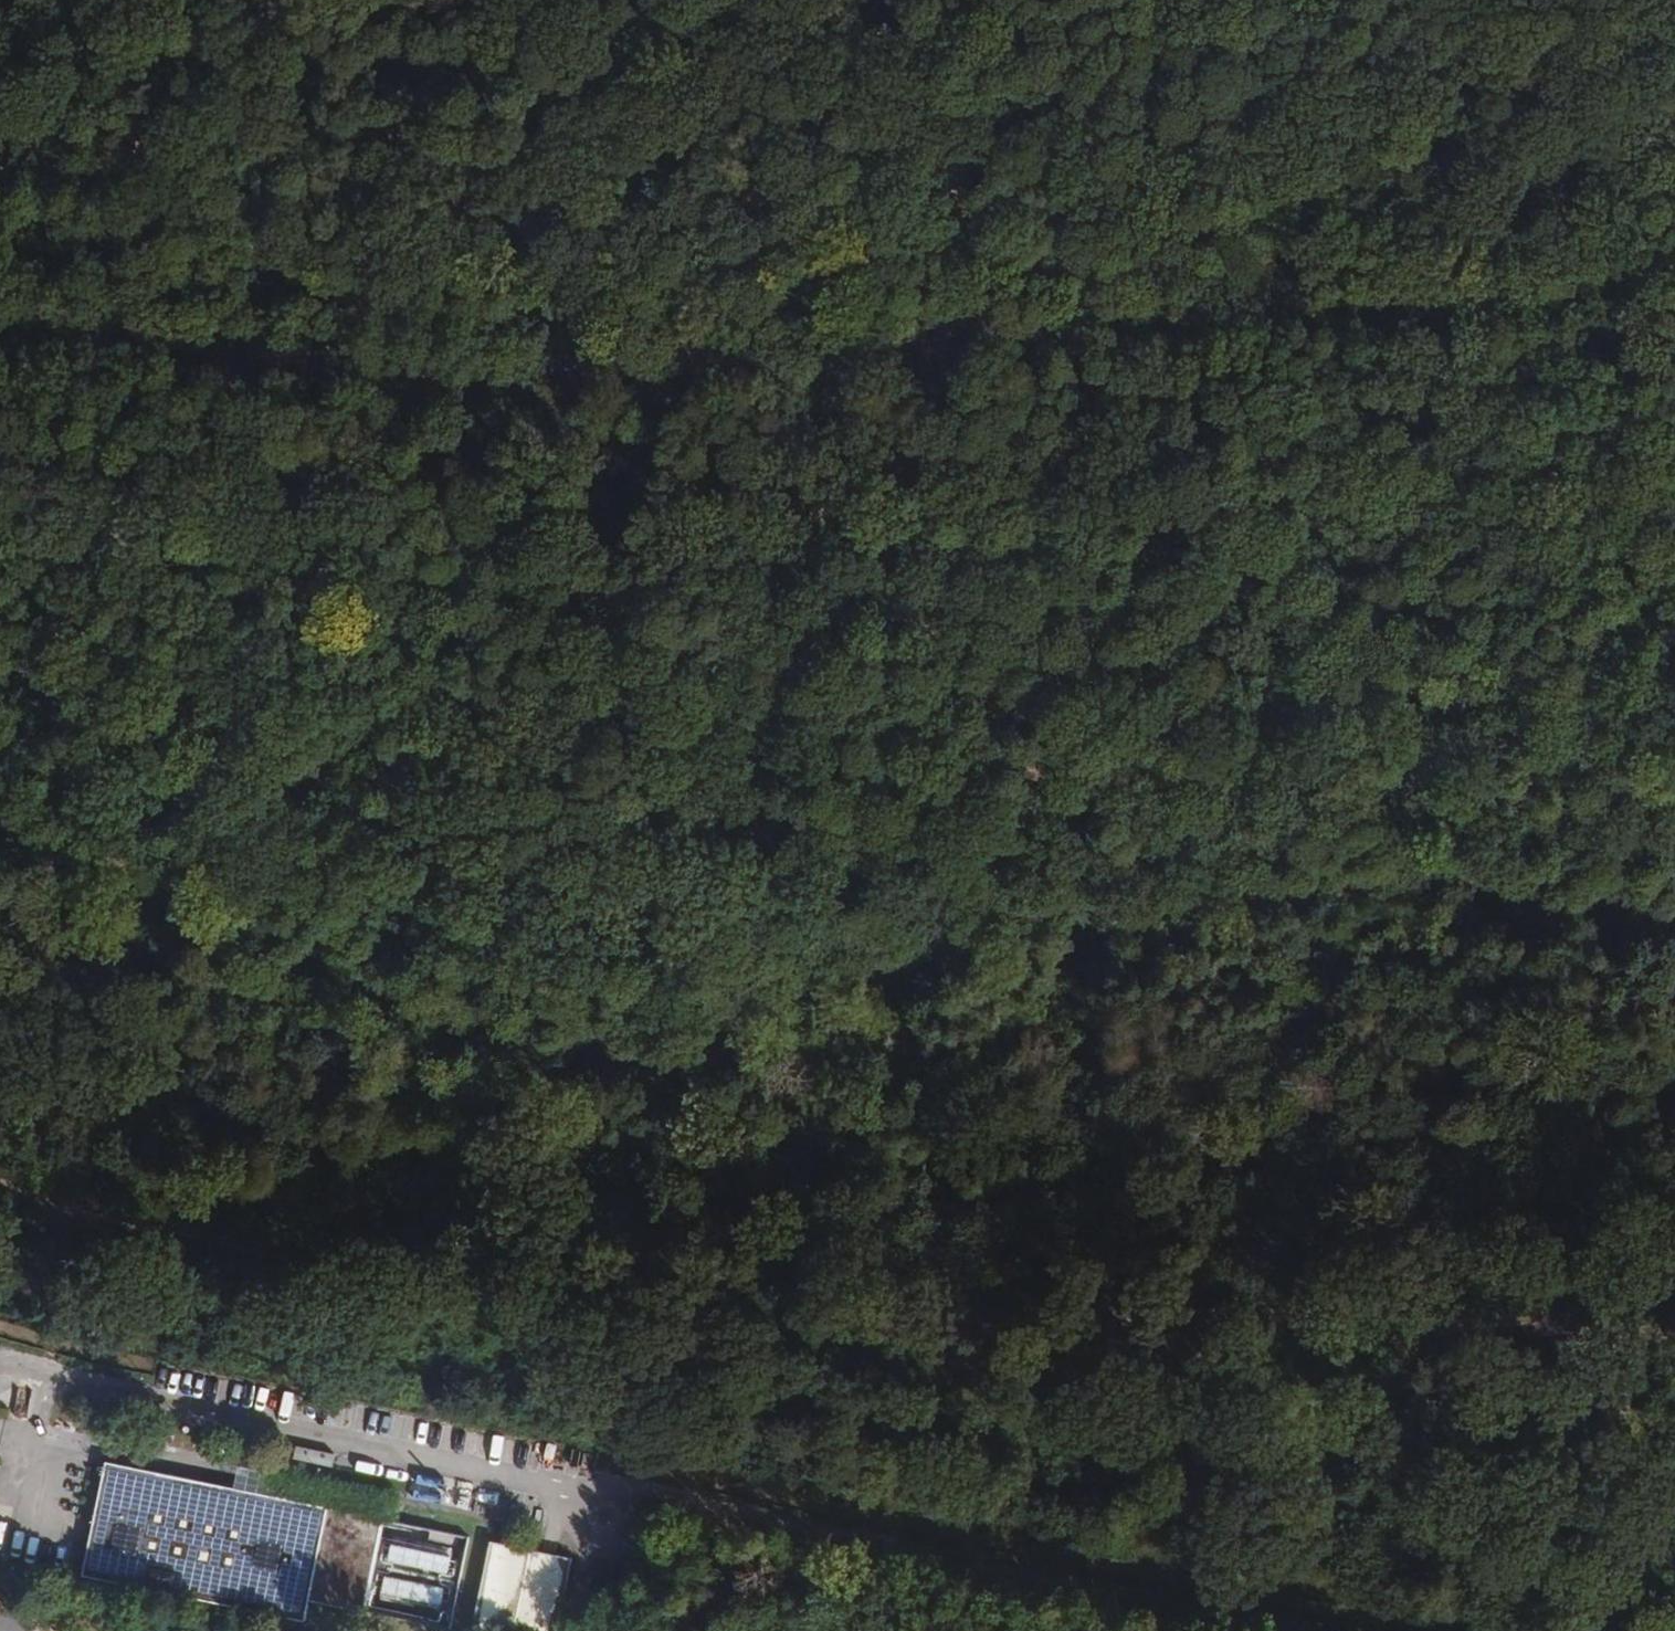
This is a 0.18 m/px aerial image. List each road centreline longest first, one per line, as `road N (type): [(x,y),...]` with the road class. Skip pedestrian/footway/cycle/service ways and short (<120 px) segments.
road 1 (track): [(1674,911),(1635,911),(1457,875),(1092,908),(974,934),(829,992),(676,1038),(540,1038),(284,940),(0,815)]
road 2 (track): [(1674,242),(1593,273),(1501,287),(1025,335),(594,363),(301,346),(157,317),(0,267)]
road 3 (track): [(0,1176),(89,1218),(587,1311),(944,1324),(1213,1306),(1406,1307),(1551,1332),(1674,1337)]

